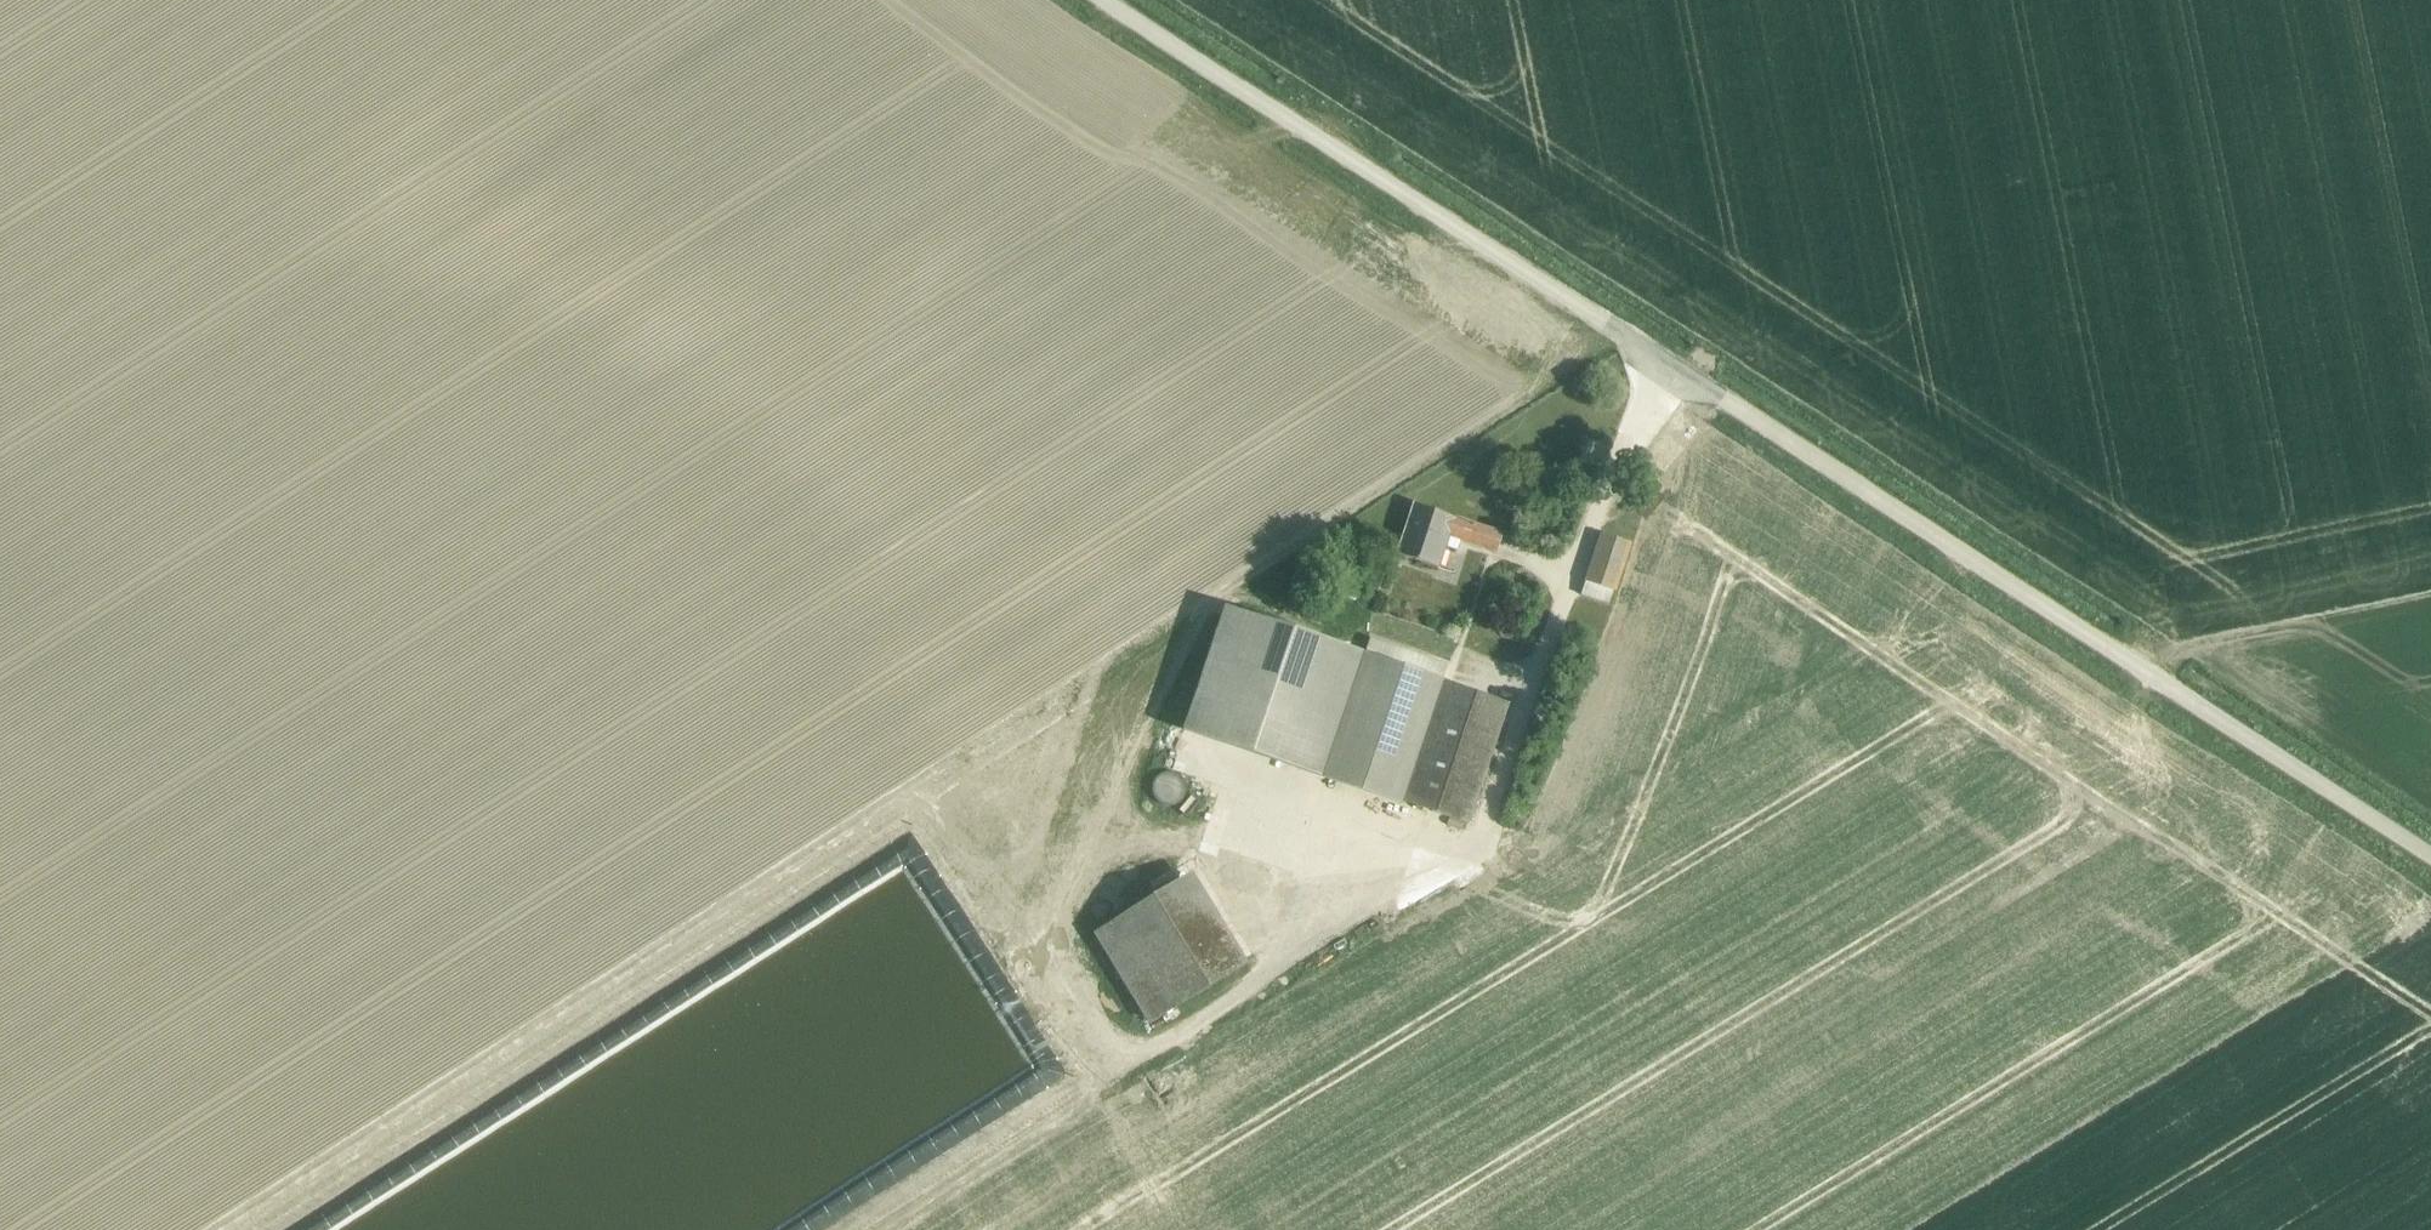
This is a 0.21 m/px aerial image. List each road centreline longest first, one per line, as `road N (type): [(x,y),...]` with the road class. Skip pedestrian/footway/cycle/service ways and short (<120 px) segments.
road 1 (unclassified): [(2430,858),(1104,0)]

